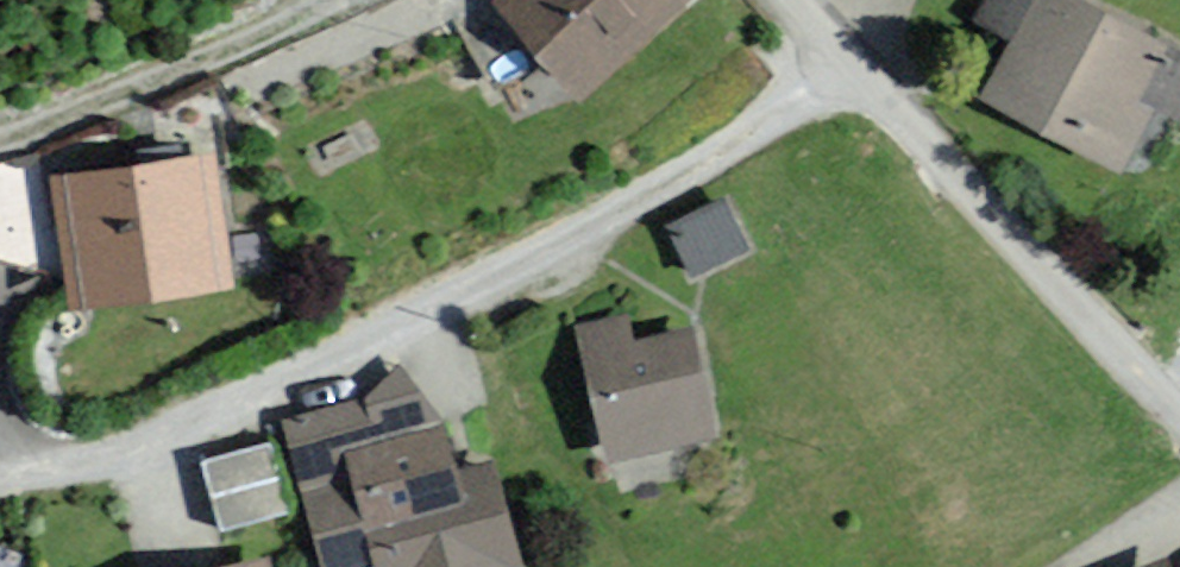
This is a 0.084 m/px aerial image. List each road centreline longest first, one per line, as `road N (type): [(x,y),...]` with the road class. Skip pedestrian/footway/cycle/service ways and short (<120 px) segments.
road 1 (residential): [(0,468),(52,470),(423,310),(848,79)]
road 2 (residential): [(1179,417),(848,79)]
road 3 (residential): [(314,0),(0,138)]

